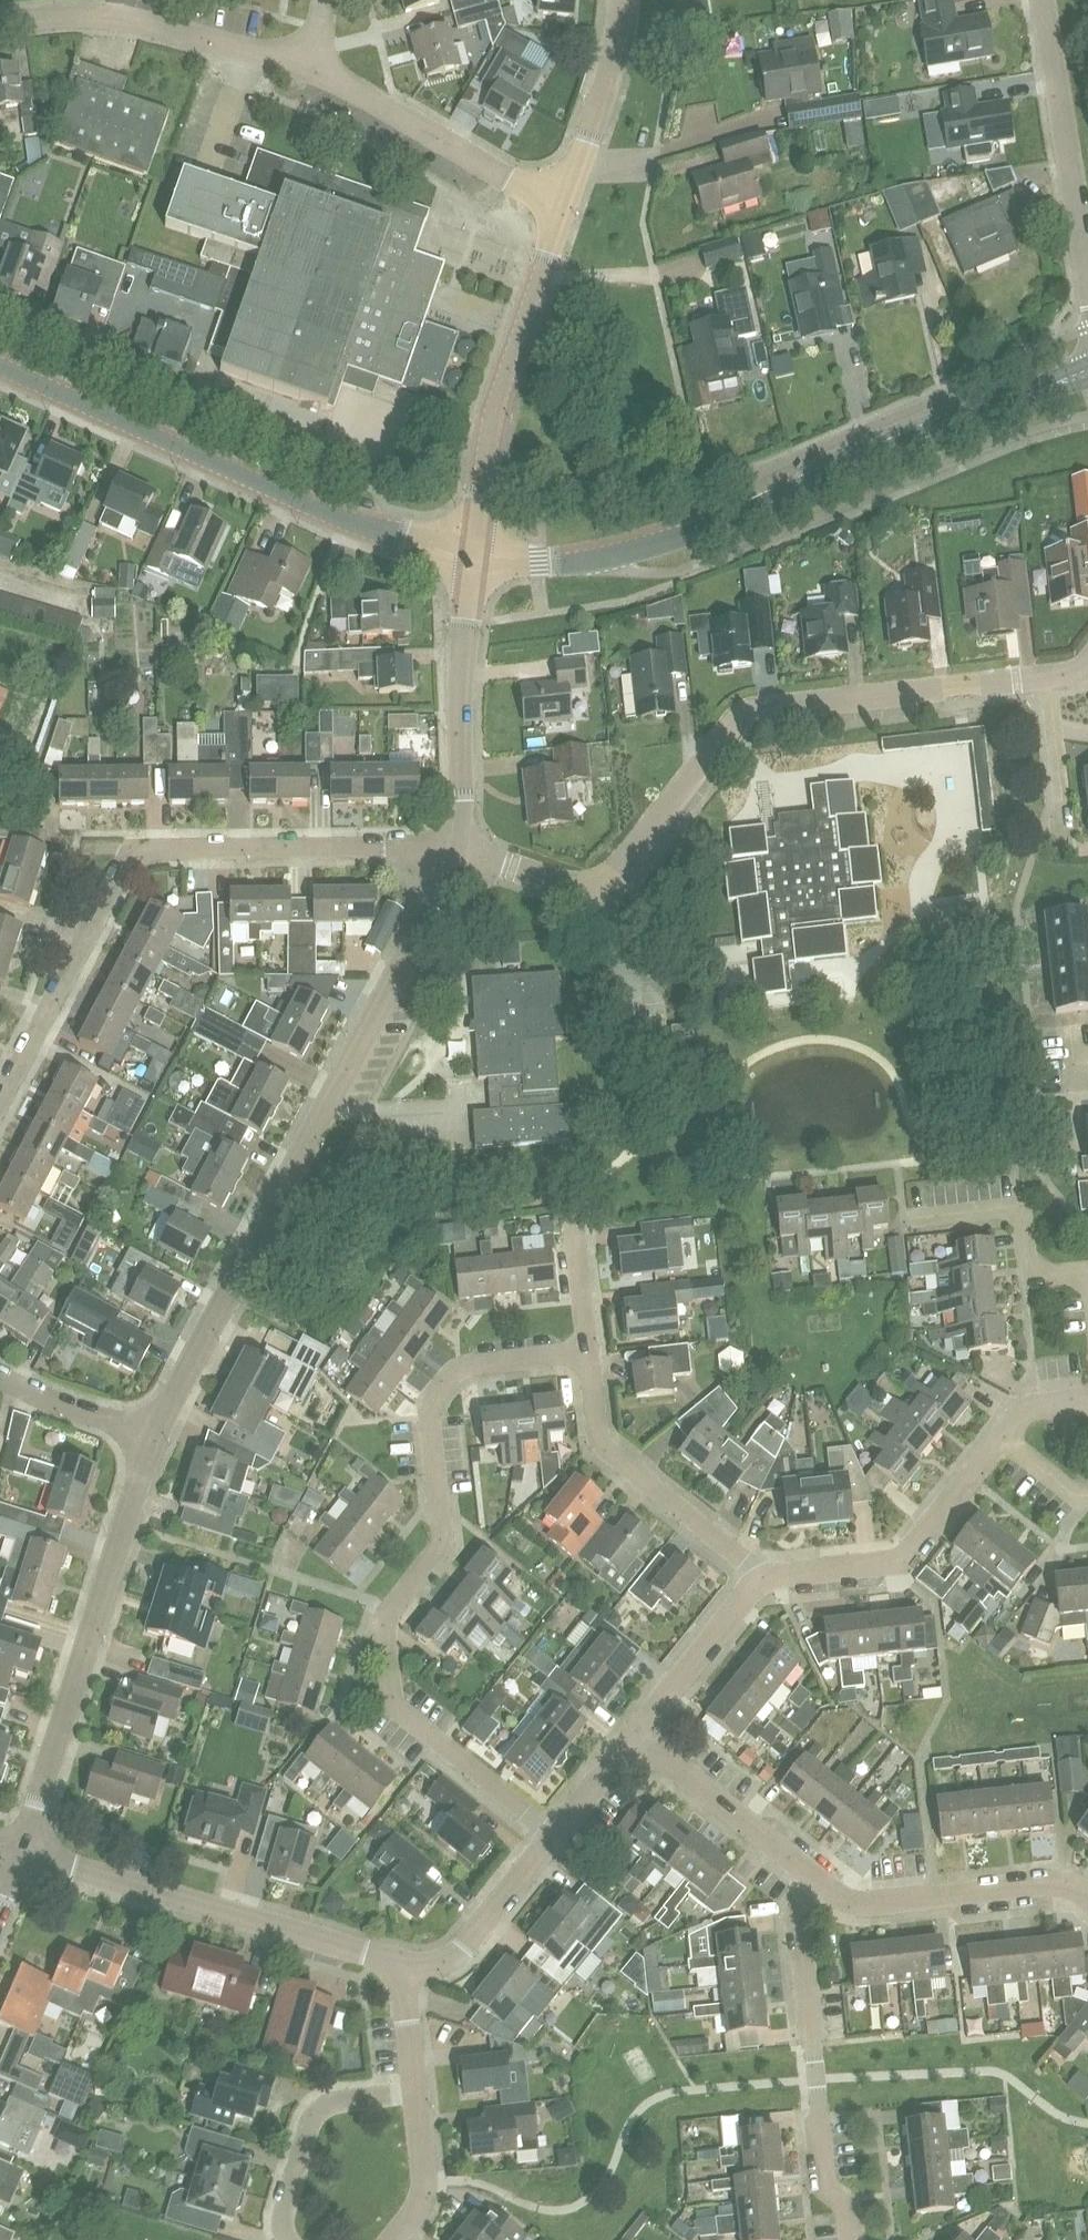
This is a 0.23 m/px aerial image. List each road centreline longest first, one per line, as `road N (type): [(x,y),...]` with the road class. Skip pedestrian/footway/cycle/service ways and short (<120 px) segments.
road 1 (residential): [(551,1841),(420,1729),(394,1671),(394,1631),(405,1601),(438,1566),(439,1423),(450,1389),(474,1373),(595,1361)]
road 2 (unclassified): [(152,1437),(463,856)]
road 3 (secondary): [(472,559),(589,562),(685,539),(1087,373)]
road 4 (residential): [(0,1128),(148,858),(393,848),(463,856)]
road 5 (secondary): [(472,559),(344,521),(0,369)]
road 6 (residential): [(615,875),(736,722),(761,710),(1036,677)]
road 7 (unclassified): [(21,1860),(152,1437)]
road 8 (unclassified): [(21,1860),(402,1965)]
road 9 (unclassified): [(472,559),(492,429),(564,200)]
road 10 (unclassified): [(853,2239),(831,2185),(815,2080),(804,1876)]
road 11 (residential): [(1087,1902),(1064,1885),(869,1908),(843,1902),(804,1876)]
road 12 (unclassified): [(463,856),(472,559)]
road 13 (residential): [(768,1577),(888,1564),(910,1550),(1005,1438)]
road 14 (residential): [(768,1577),(615,1450),(595,1361)]
road 15 (residential): [(312,70),(564,200)]
road 16 (residential): [(1087,248),(1047,0)]
road 17 (residential): [(0,21),(121,16),(240,51)]
road 18 (residential): [(291,2239),(287,2214),(300,2154),(320,2111),(414,2094)]
road 19 (unclassified): [(804,1876),(635,1733)]
road 20 (unclassified): [(402,1965),(434,1971),(461,1956),(551,1841)]
road 21 (residential): [(564,200),(611,70),(619,0)]
road 22 (residential): [(635,1733),(748,1588),(768,1577)]
road 23 (residential): [(636,1080),(615,875)]
road 24 (residential): [(1087,1278),(1032,1272),(1028,1221),(1016,1211),(934,1218)]
road 25 (residential): [(1061,845),(1036,677)]
road 26 (residential): [(152,1437),(44,1406),(0,1383)]
road 27 (residential): [(615,875),(590,885),(463,856)]
road 28 (unclassified): [(400,2239),(423,2199),(414,2094)]
road 29 (unclassified): [(551,1841),(635,1733)]
road 30 (unclassified): [(414,2094),(402,1965)]
road 31 (residential): [(595,1361),(587,1238)]

